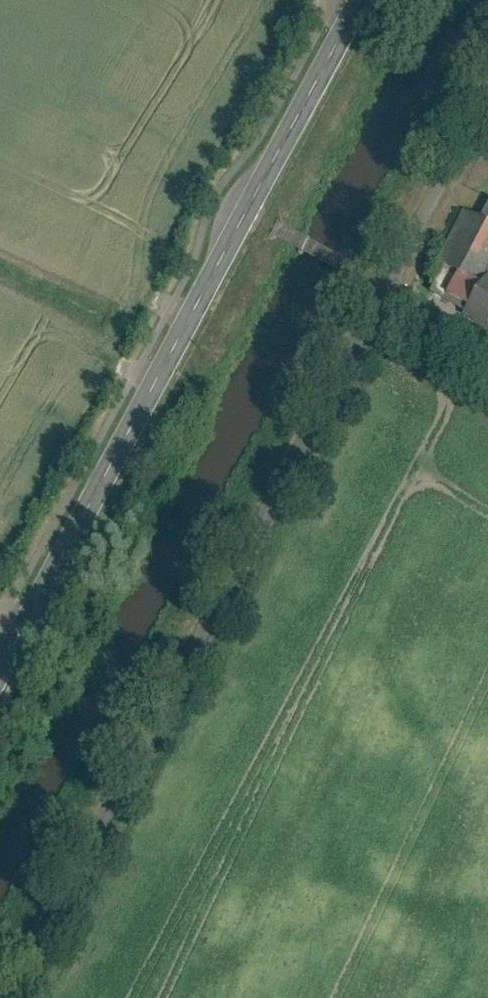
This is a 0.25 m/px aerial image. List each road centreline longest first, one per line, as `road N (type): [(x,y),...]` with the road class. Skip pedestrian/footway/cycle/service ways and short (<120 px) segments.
road 1 (unclassified): [(371,280),(0,972)]
road 2 (tertiary): [(0,670),(361,0)]
road 3 (unclassified): [(487,61),(371,280)]
road 4 (unclassified): [(371,280),(487,363)]

